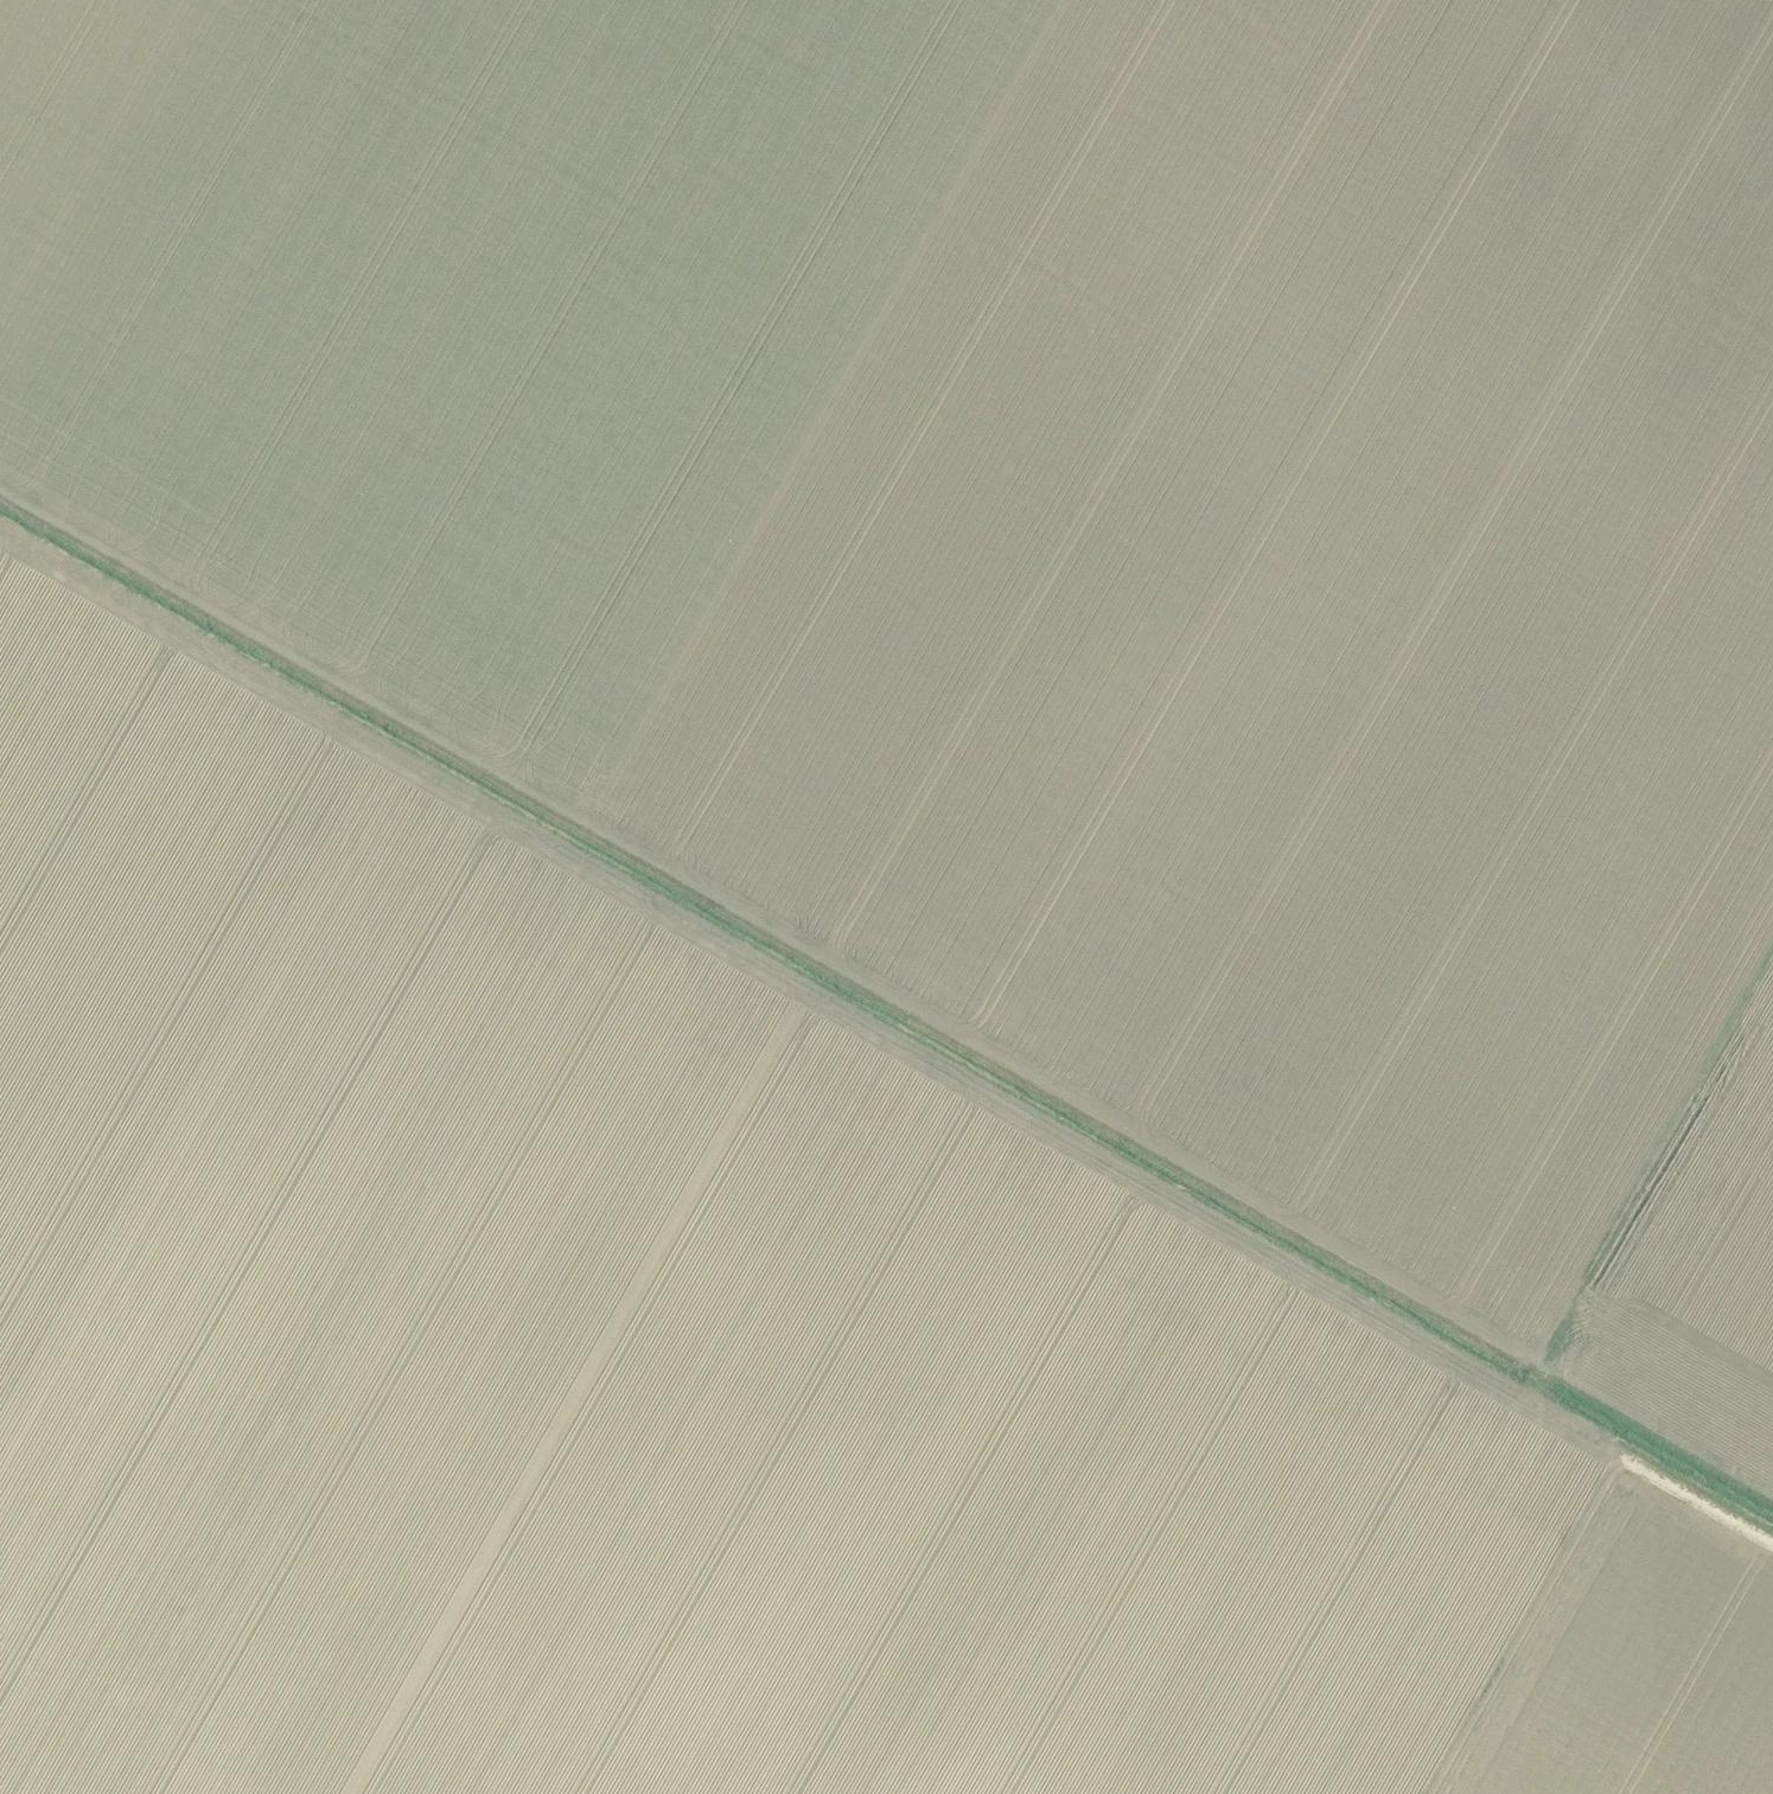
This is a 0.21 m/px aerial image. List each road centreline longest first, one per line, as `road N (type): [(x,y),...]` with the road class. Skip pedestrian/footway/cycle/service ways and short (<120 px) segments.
road 1 (track): [(1772,1542),(1622,1456)]

